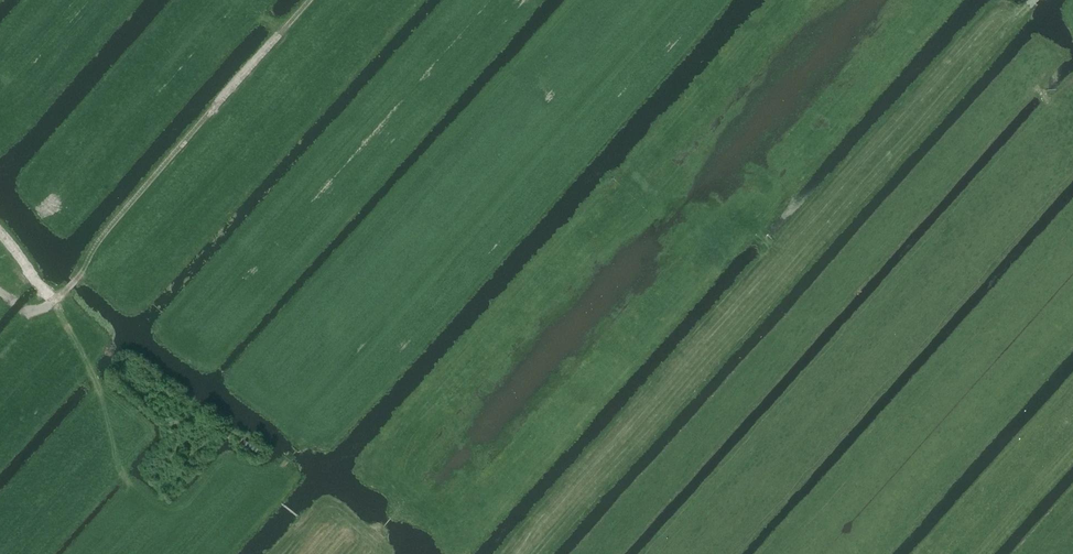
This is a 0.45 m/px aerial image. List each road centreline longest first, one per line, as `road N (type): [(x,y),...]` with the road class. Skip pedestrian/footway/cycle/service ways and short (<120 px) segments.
road 1 (track): [(57,299),(309,0)]
road 2 (track): [(57,299),(98,382),(124,475),(155,508),(174,514)]

